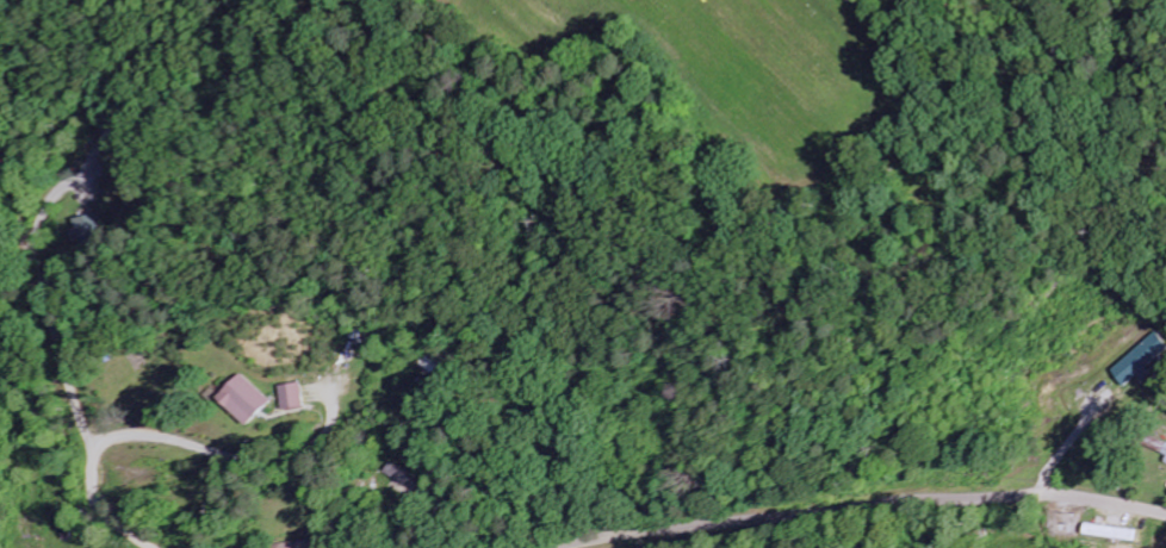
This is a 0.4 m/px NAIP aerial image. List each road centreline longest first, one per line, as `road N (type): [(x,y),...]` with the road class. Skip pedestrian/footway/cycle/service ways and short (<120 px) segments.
road 1 (residential): [(1165,490),(938,493),(727,517),(554,547)]

